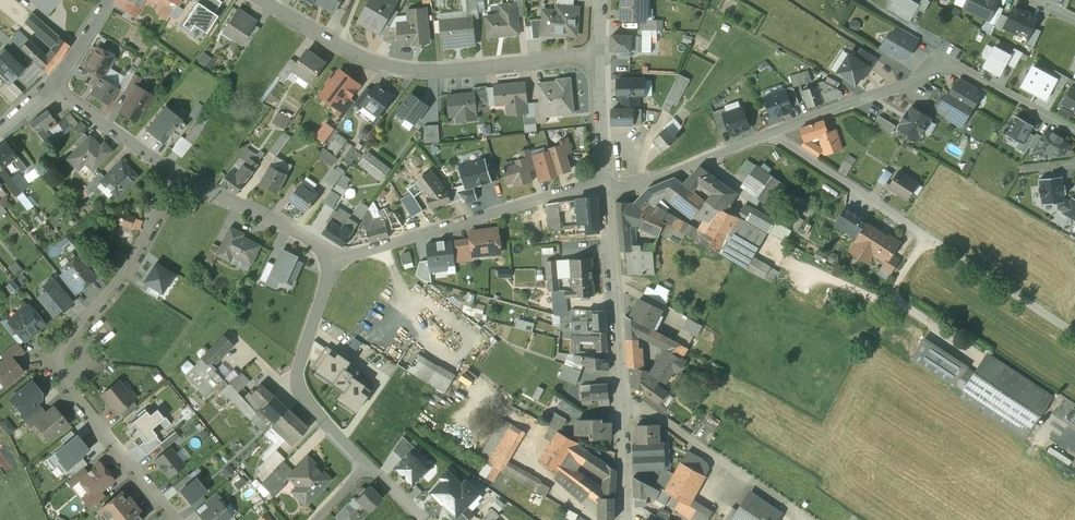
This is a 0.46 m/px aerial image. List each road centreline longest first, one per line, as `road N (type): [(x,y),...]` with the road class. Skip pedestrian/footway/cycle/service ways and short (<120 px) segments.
road 1 (residential): [(610,193),(948,68),(1074,131)]
road 2 (track): [(772,134),(1074,334)]
road 3 (residential): [(258,0),(405,70),(601,56)]
road 4 (residential): [(628,519),(610,193)]
road 5 (residential): [(327,260),(298,390),(423,519)]
road 6 (residential): [(327,260),(604,182)]
road 7 (residential): [(178,176),(136,256),(63,349)]
road 8 (track): [(770,250),(884,300),(926,236)]
road 9 (residential): [(62,376),(174,519)]
road 10 (residential): [(178,176),(316,242),(327,260)]
road 11 (residential): [(54,87),(178,176)]
road 12 (residential): [(604,182),(601,56)]

